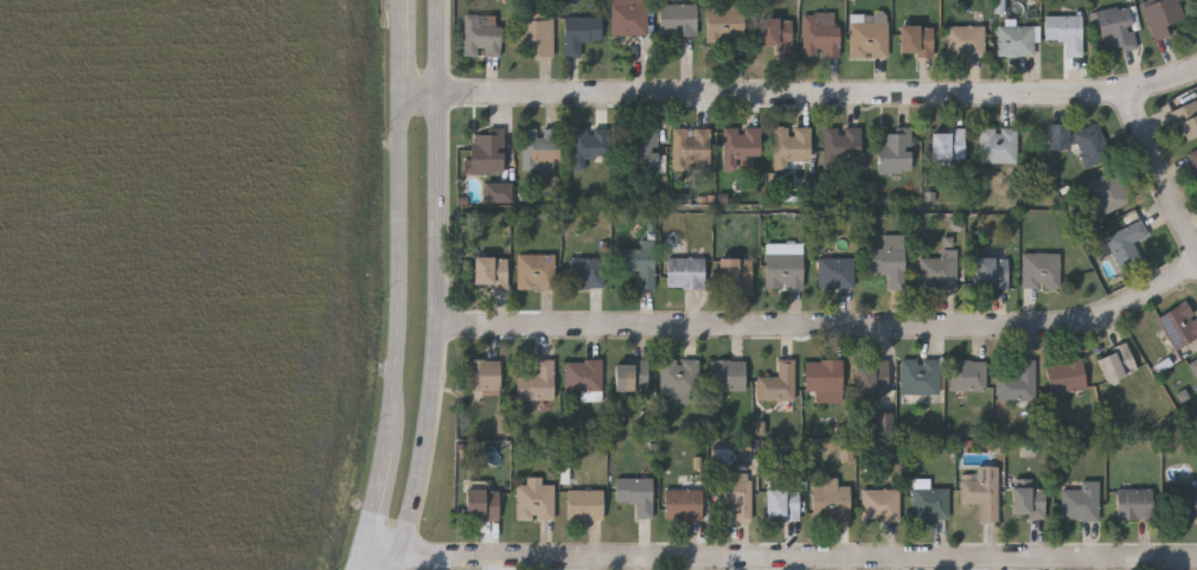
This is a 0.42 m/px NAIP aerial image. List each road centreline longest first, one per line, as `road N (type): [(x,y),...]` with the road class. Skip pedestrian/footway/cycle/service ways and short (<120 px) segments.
road 1 (residential): [(1196,559),(628,558),(405,555),(373,546)]
road 2 (residential): [(1196,70),(1121,92),(1055,96),(408,91)]
road 3 (residential): [(1196,264),(1102,316),(1064,326),(441,326)]
road 4 (tertiary): [(409,0),(409,338),(393,473),(364,569)]
road 5 (tertiary): [(399,569),(422,495),(440,366),(445,0)]
road 6 (residential): [(1121,92),(1196,243)]

